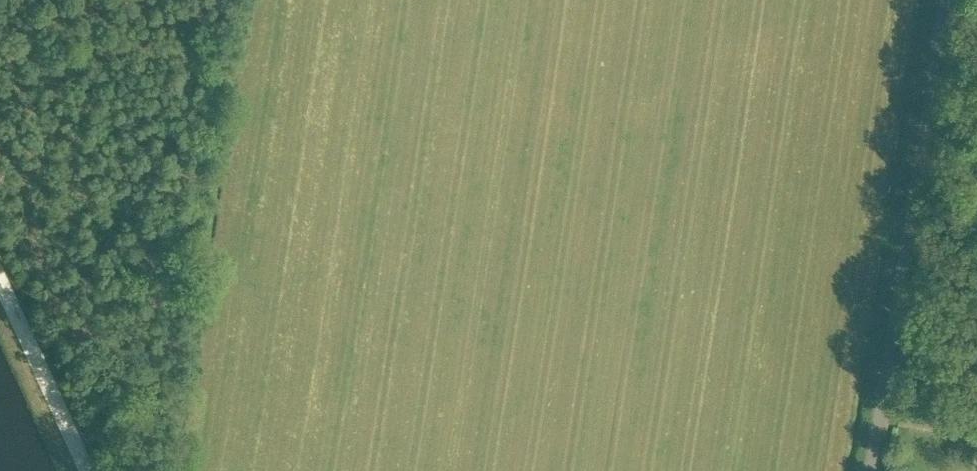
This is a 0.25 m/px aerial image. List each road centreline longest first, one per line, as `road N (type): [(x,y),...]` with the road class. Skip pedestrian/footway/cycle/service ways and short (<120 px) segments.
road 1 (unclassified): [(871,470),(946,0)]

